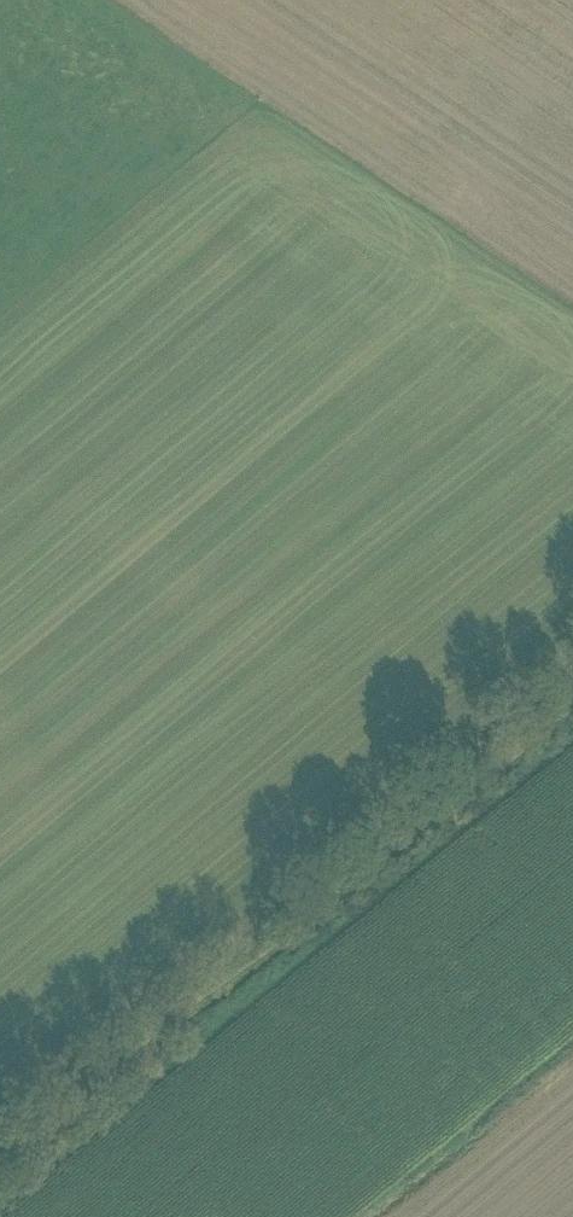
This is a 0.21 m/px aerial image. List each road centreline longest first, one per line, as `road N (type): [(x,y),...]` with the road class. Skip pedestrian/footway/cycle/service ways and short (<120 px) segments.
road 1 (track): [(572,707),(0,1167)]

